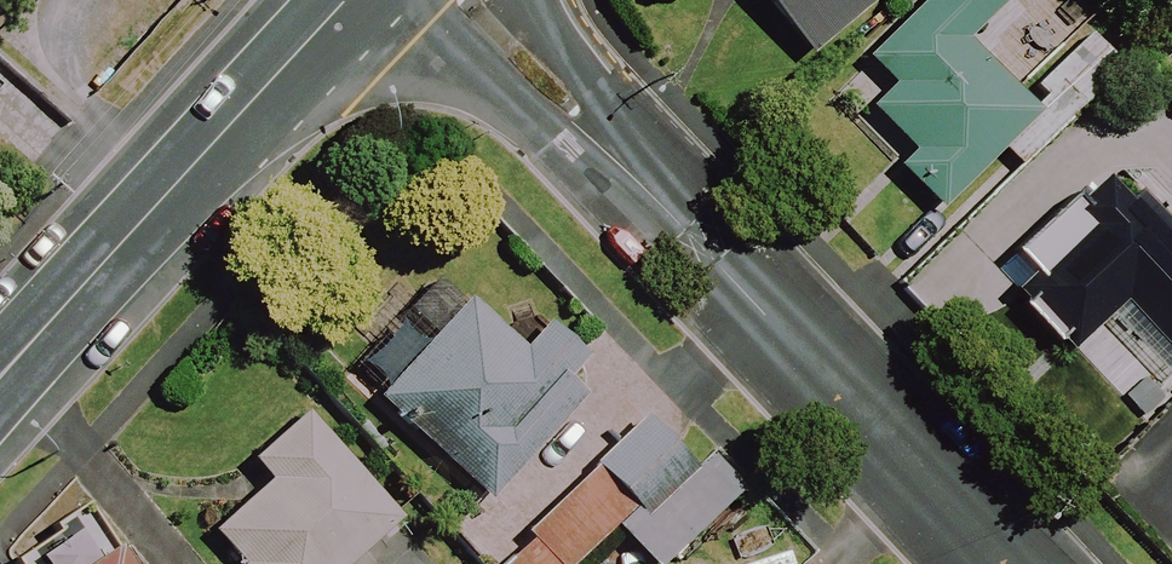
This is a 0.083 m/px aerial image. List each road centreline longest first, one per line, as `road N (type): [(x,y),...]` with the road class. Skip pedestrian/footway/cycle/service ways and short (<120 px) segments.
road 1 (residential): [(1009,563),(467,0)]
road 2 (tertiary): [(0,373),(347,0)]

